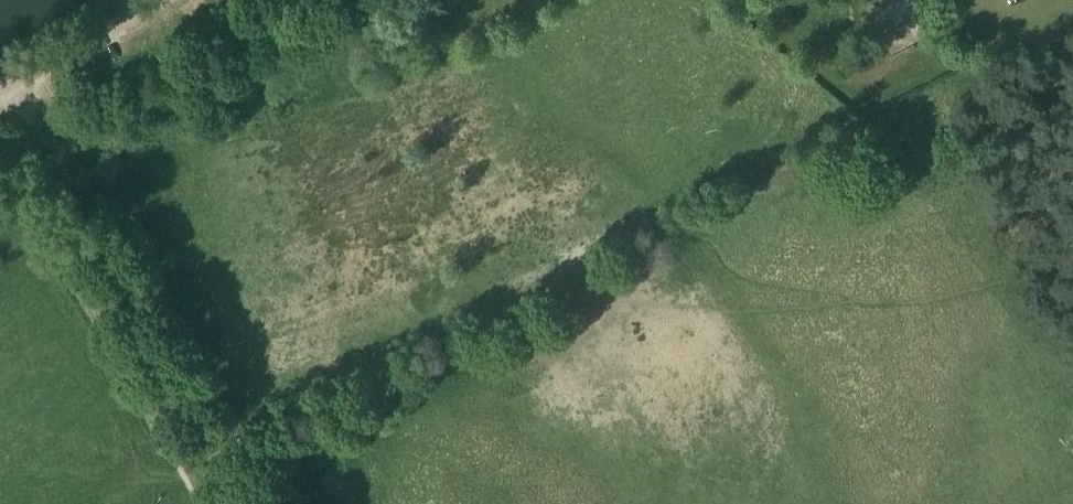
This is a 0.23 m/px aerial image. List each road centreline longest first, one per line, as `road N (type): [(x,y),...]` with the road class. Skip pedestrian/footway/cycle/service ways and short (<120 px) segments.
road 1 (track): [(9,80),(227,472)]
road 2 (unclassified): [(2,84),(154,0)]

